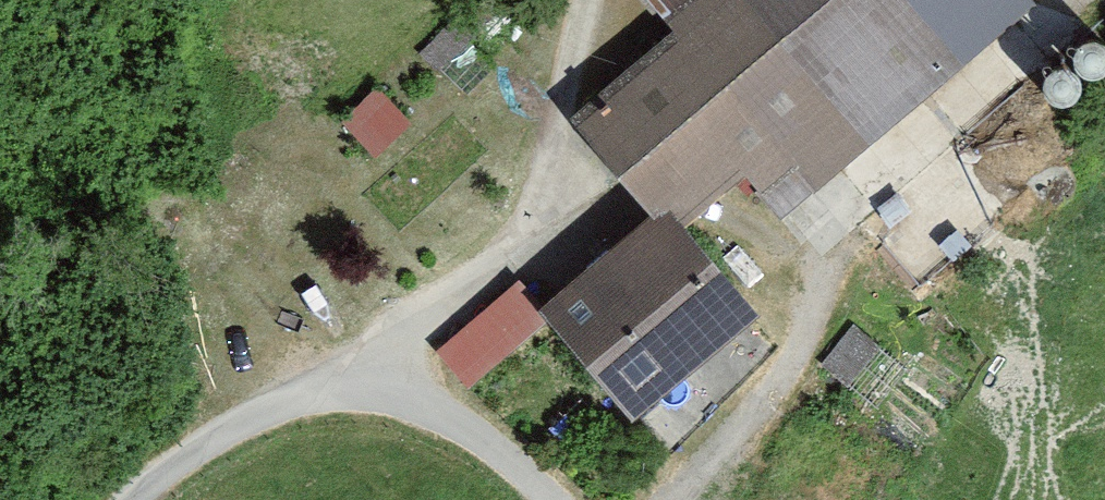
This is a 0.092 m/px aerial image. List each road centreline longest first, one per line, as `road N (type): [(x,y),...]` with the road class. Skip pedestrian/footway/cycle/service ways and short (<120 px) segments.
road 1 (track): [(1059,0),(1033,41),(833,256),(782,374),(671,499)]
road 2 (unclassified): [(128,499),(258,416),(319,397),(365,394),(465,427),(553,499)]
road 3 (track): [(365,394),(529,225),(585,0)]

